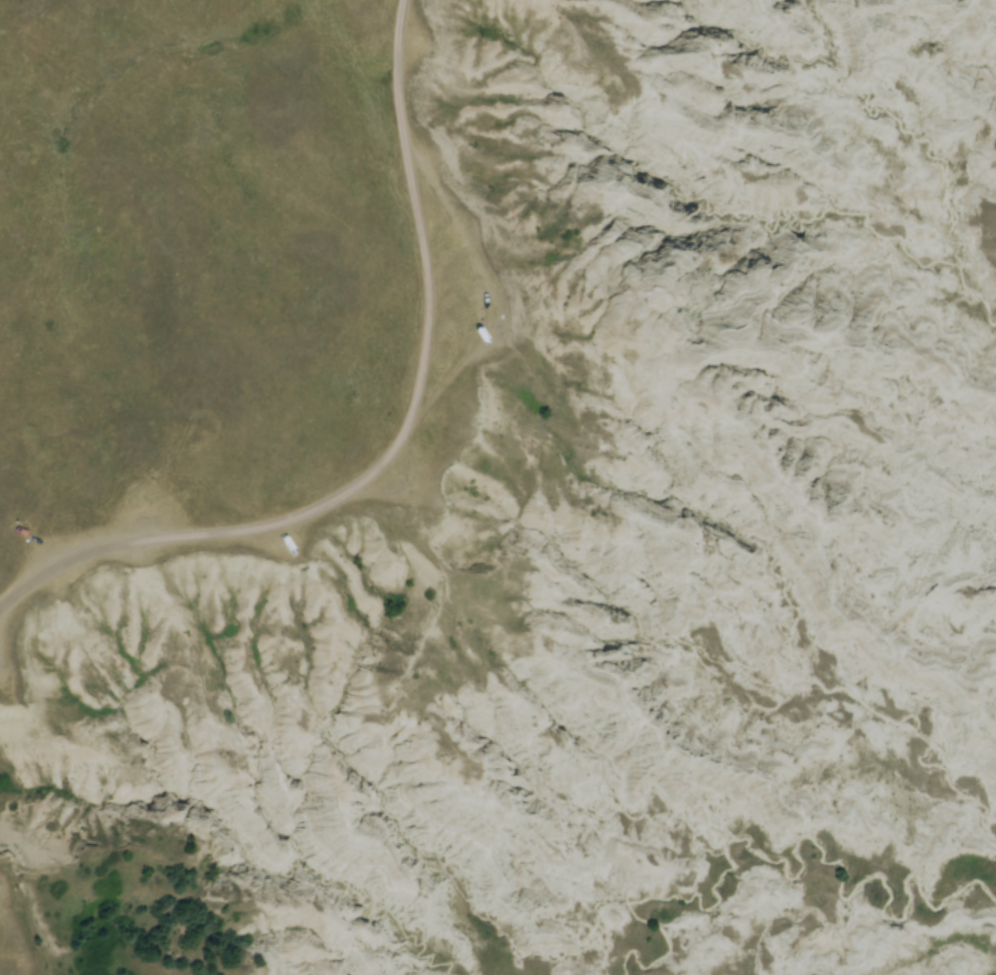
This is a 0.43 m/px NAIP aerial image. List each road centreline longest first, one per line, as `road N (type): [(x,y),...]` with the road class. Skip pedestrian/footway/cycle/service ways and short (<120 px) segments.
road 1 (track): [(0,614),(48,570),(340,503),(492,330),(470,248),(397,134),(401,0)]

